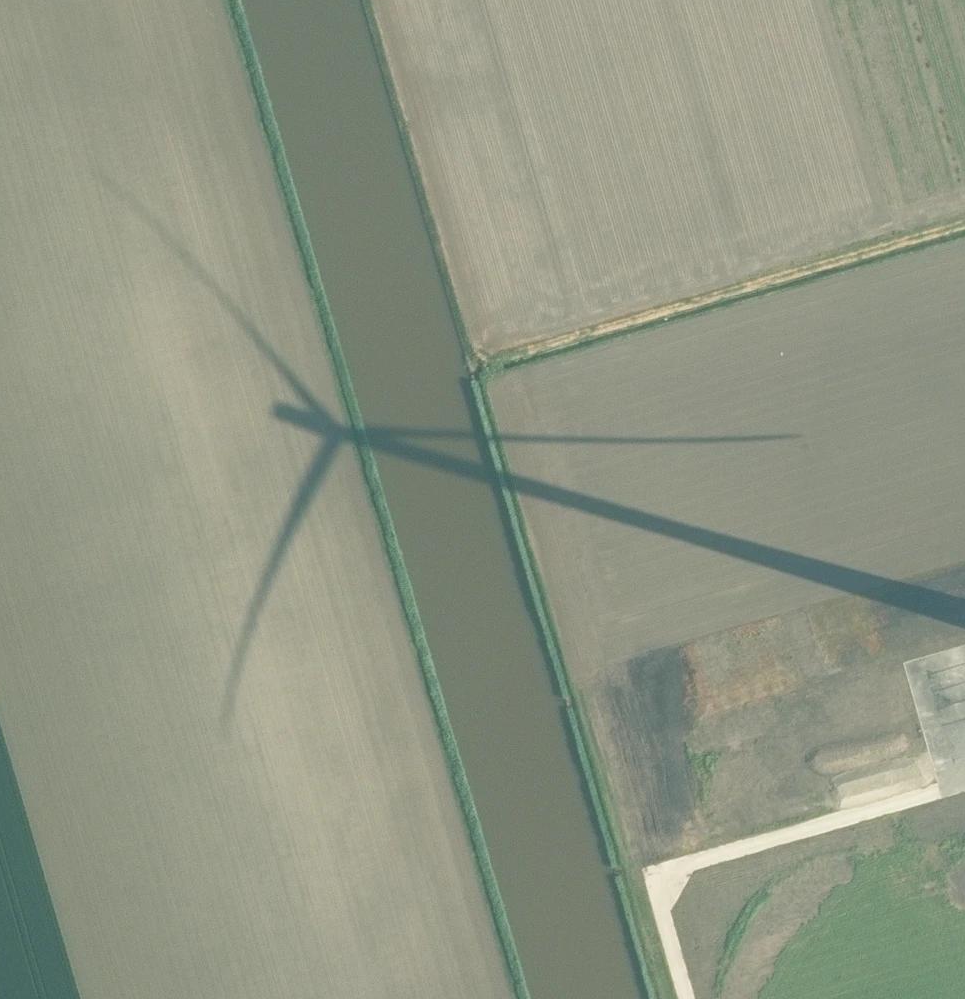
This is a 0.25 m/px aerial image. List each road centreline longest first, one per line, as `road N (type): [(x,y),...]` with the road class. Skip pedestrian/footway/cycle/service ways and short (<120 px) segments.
road 1 (track): [(964,781),(650,876),(686,998)]

